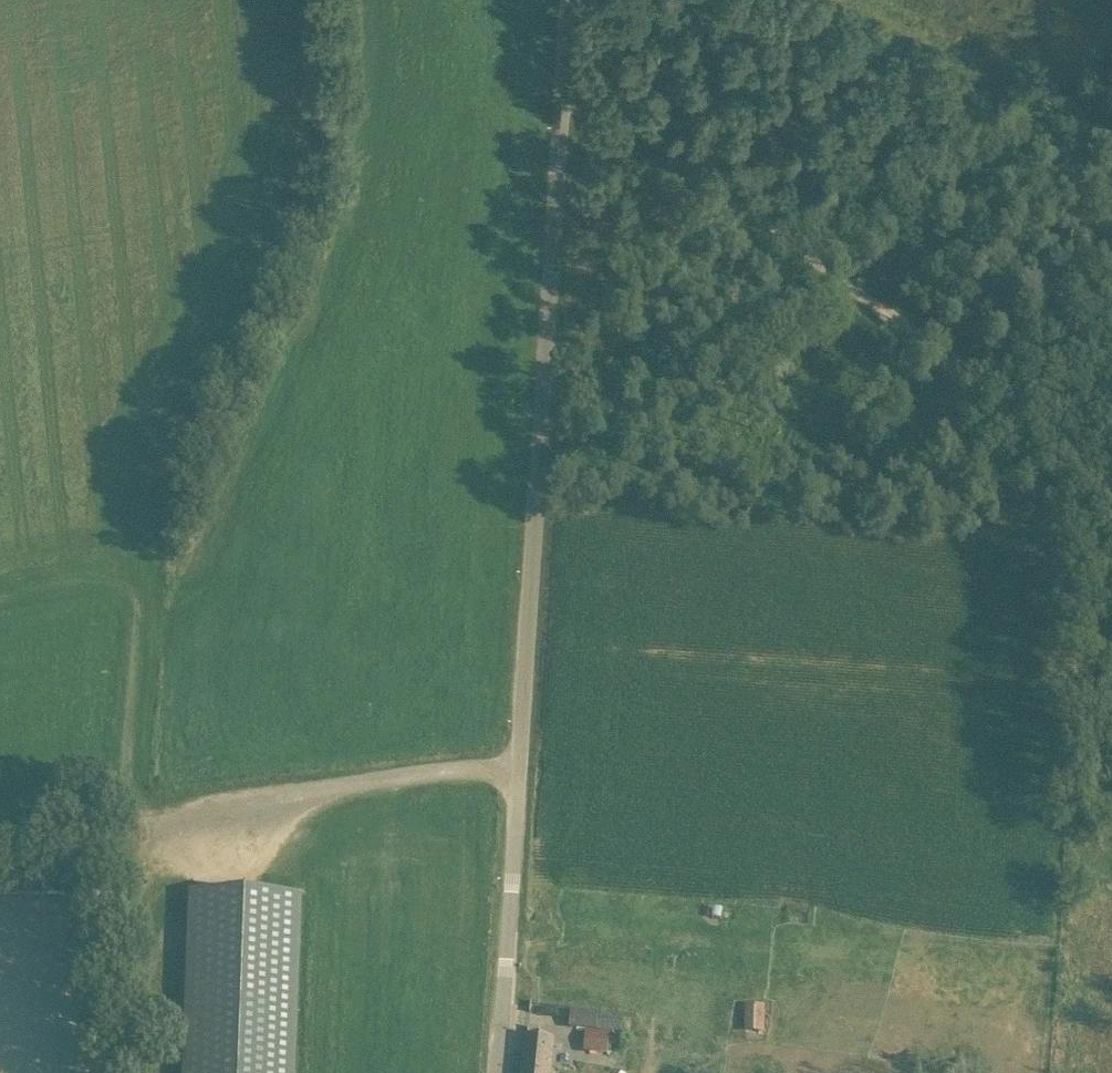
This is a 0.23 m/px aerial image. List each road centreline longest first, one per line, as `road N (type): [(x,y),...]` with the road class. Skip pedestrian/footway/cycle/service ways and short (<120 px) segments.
road 1 (unclassified): [(497,1072),(568,0)]
road 2 (track): [(1111,486),(563,82)]

